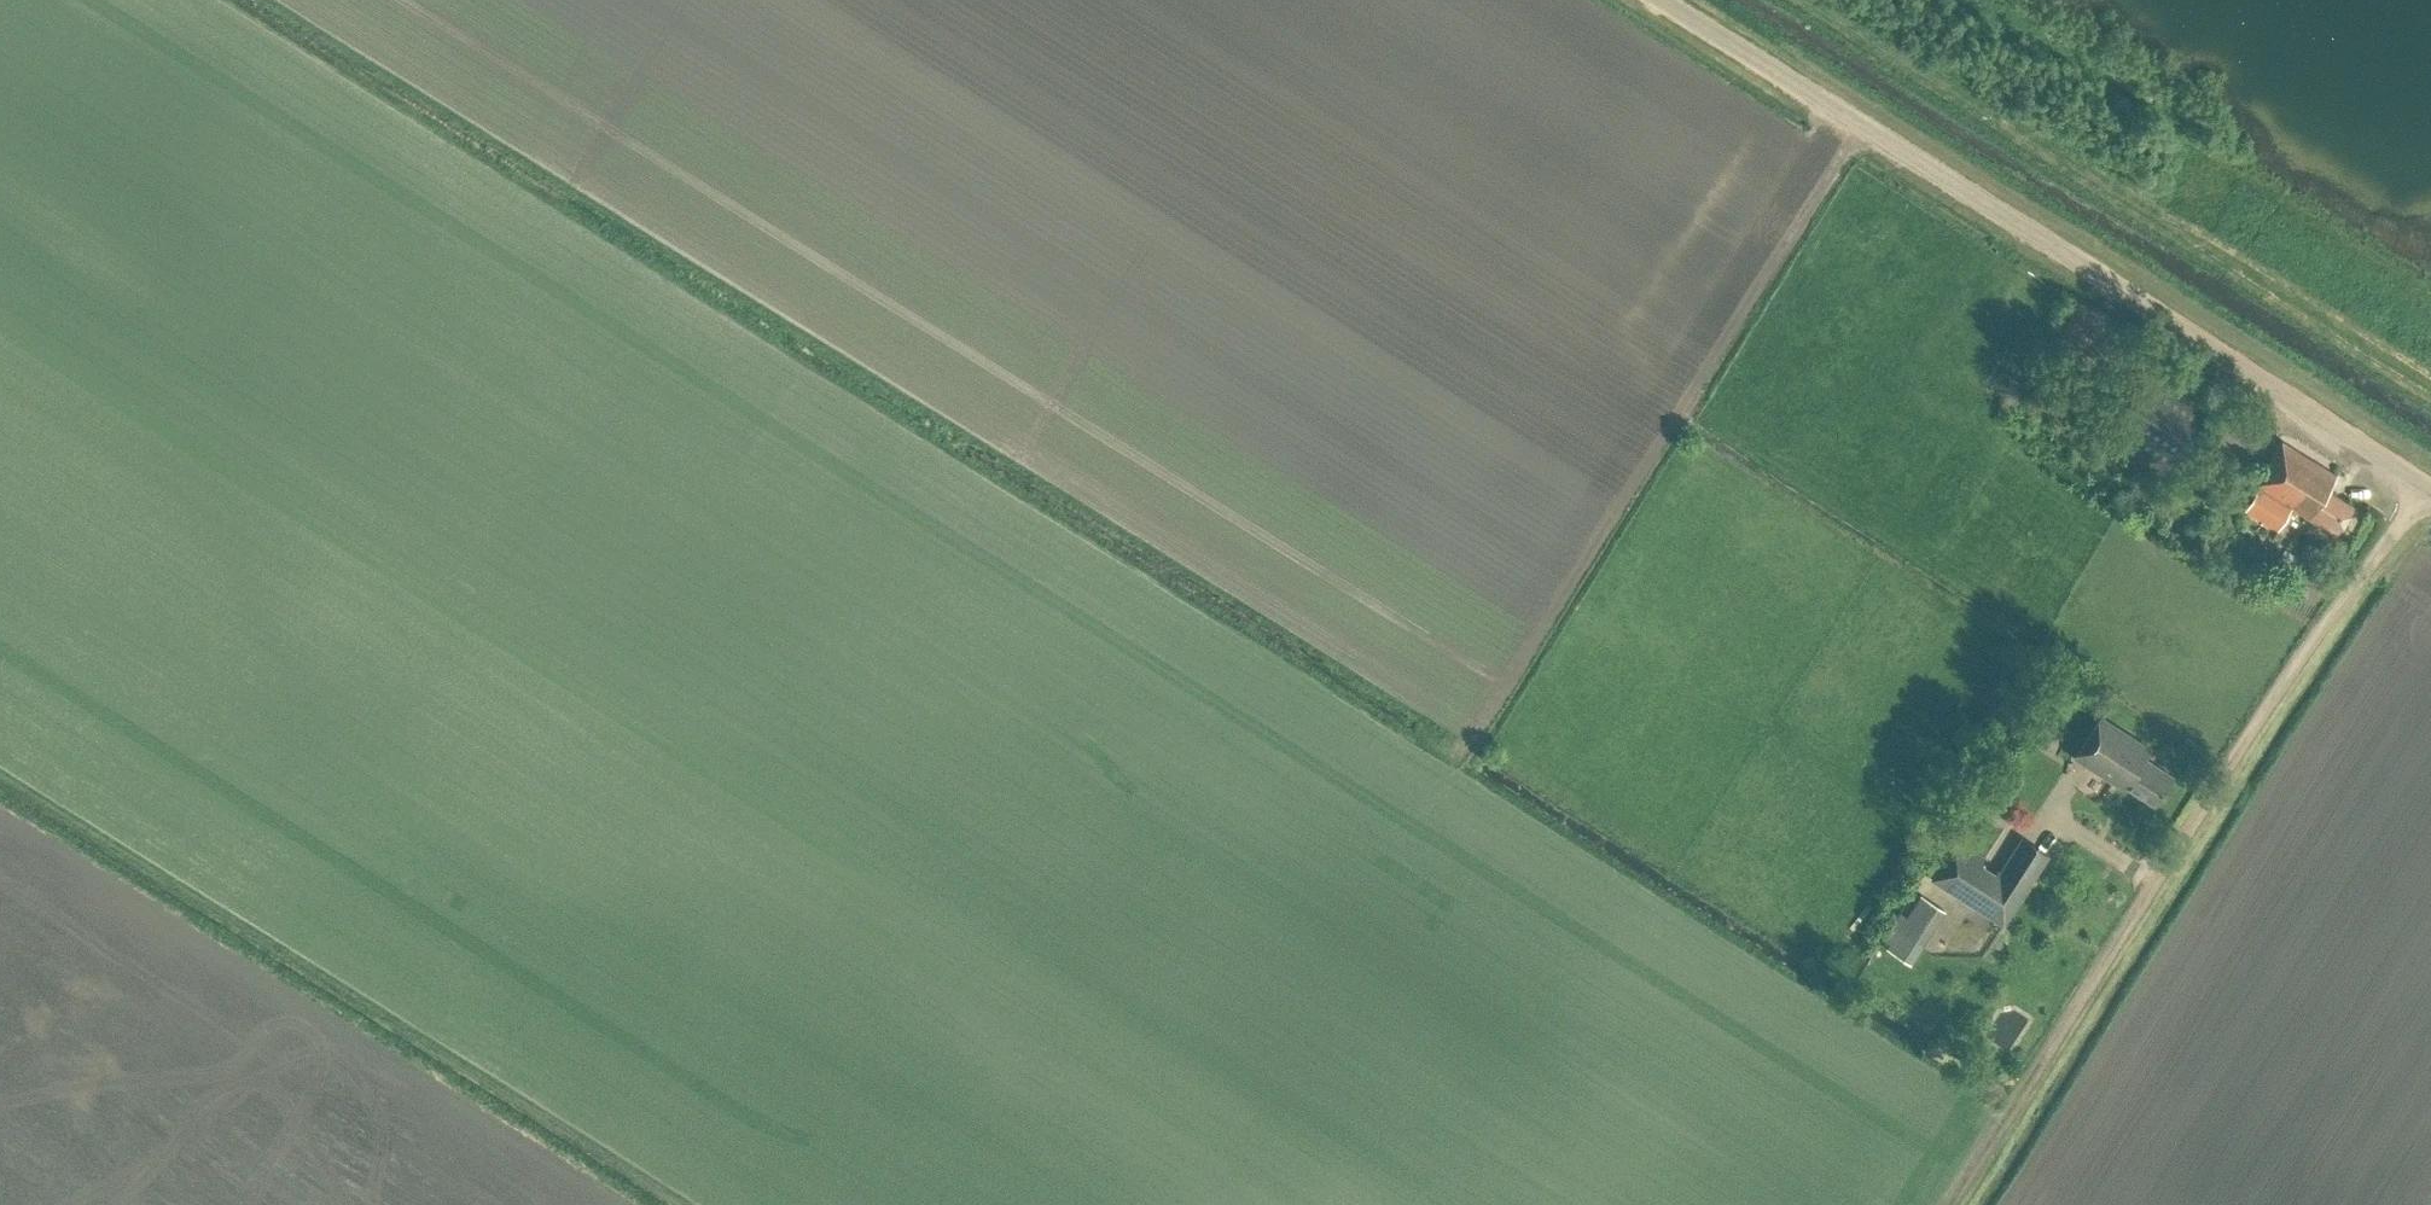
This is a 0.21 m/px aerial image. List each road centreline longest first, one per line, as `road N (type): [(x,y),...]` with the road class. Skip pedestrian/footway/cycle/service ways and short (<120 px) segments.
road 1 (unclassified): [(2430,491),(1665,0)]
road 2 (track): [(2420,485),(2210,791),(1949,1204)]

